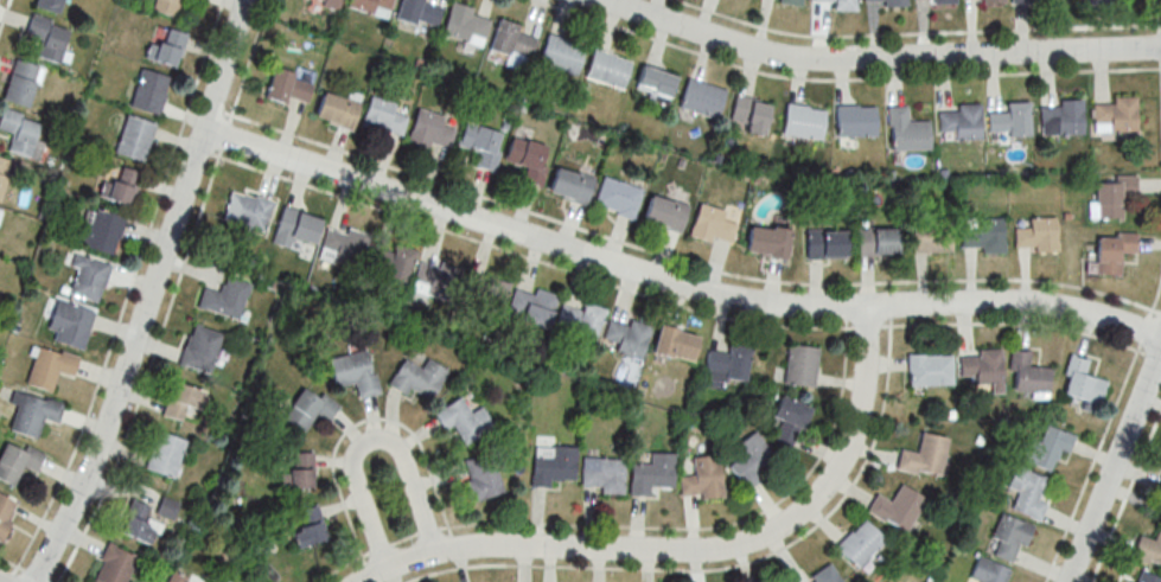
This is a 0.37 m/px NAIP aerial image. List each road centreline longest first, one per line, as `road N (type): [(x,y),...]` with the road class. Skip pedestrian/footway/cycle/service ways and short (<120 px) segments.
road 1 (residential): [(205,130),(739,298),(1041,301),(1160,335)]
road 2 (residential): [(866,305),(856,429),(843,459),(786,525),(744,542),(678,549),(446,548),(357,581)]
road 3 (residential): [(37,581),(98,458),(248,0)]
road 4 (residential): [(604,0),(805,58),(1160,47)]
road 5 (residential): [(446,548),(422,480),(396,437),(363,433),(349,459),(395,562)]
road 6 (residential): [(1160,350),(1068,581)]

